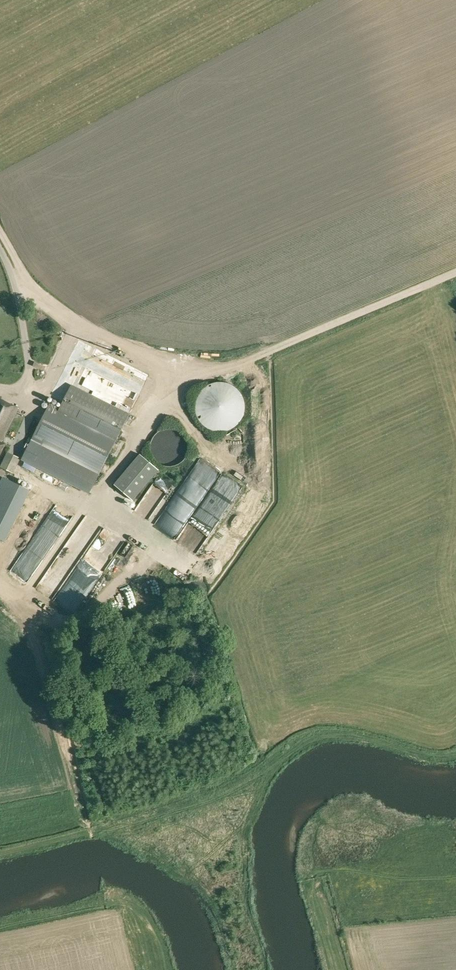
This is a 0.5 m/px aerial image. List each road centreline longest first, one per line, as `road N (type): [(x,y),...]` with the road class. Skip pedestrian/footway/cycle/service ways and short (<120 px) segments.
road 1 (track): [(15,288),(84,340),(218,369),(455,271)]

